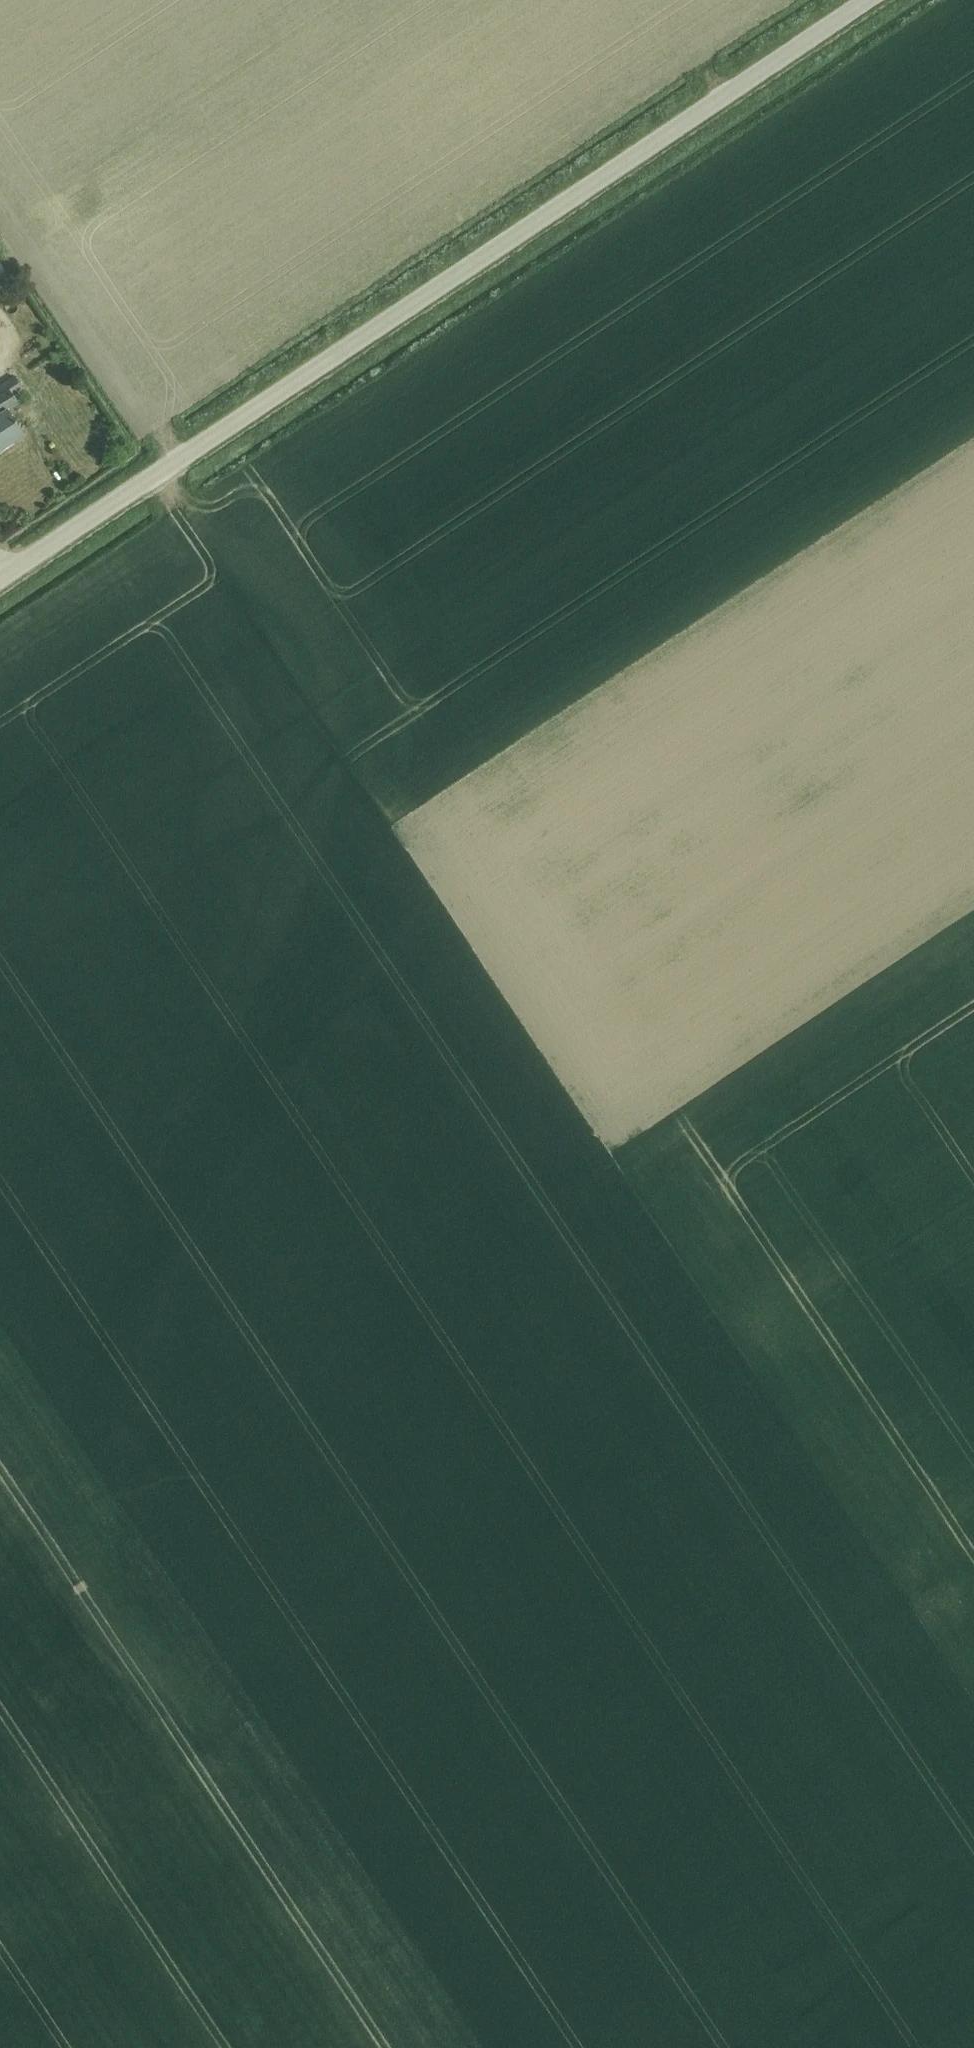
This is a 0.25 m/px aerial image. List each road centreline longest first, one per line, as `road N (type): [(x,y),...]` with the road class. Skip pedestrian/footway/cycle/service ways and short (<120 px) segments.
road 1 (unclassified): [(0,579),(867,0)]

